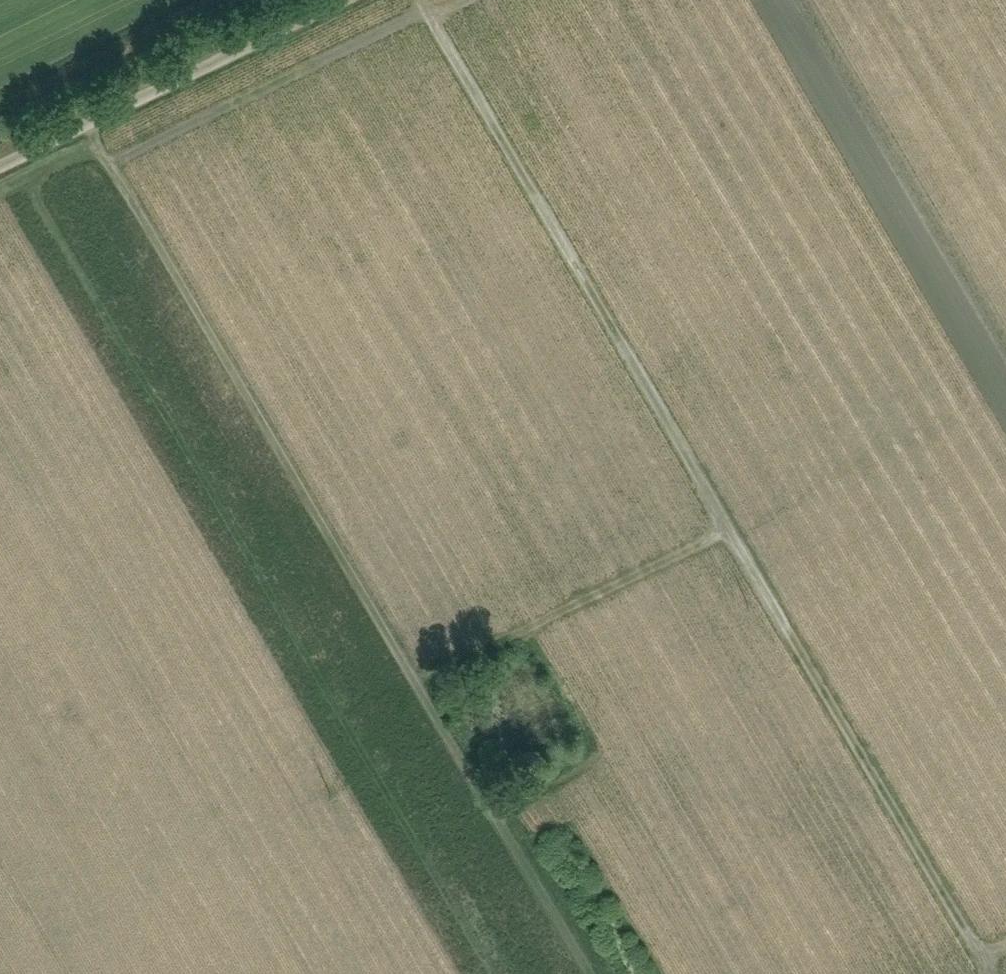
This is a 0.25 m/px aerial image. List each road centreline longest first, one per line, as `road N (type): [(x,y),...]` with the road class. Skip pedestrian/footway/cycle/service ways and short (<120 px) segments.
road 1 (residential): [(0,169),(354,0)]

